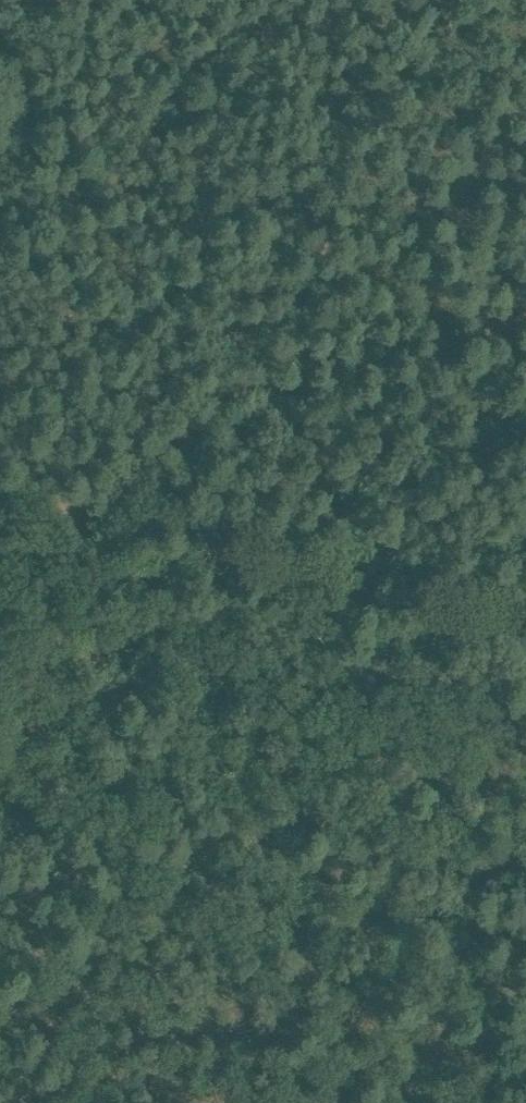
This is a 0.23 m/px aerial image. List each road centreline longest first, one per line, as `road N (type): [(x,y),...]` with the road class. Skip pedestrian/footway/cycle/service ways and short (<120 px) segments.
road 1 (track): [(525,592),(0,487)]

